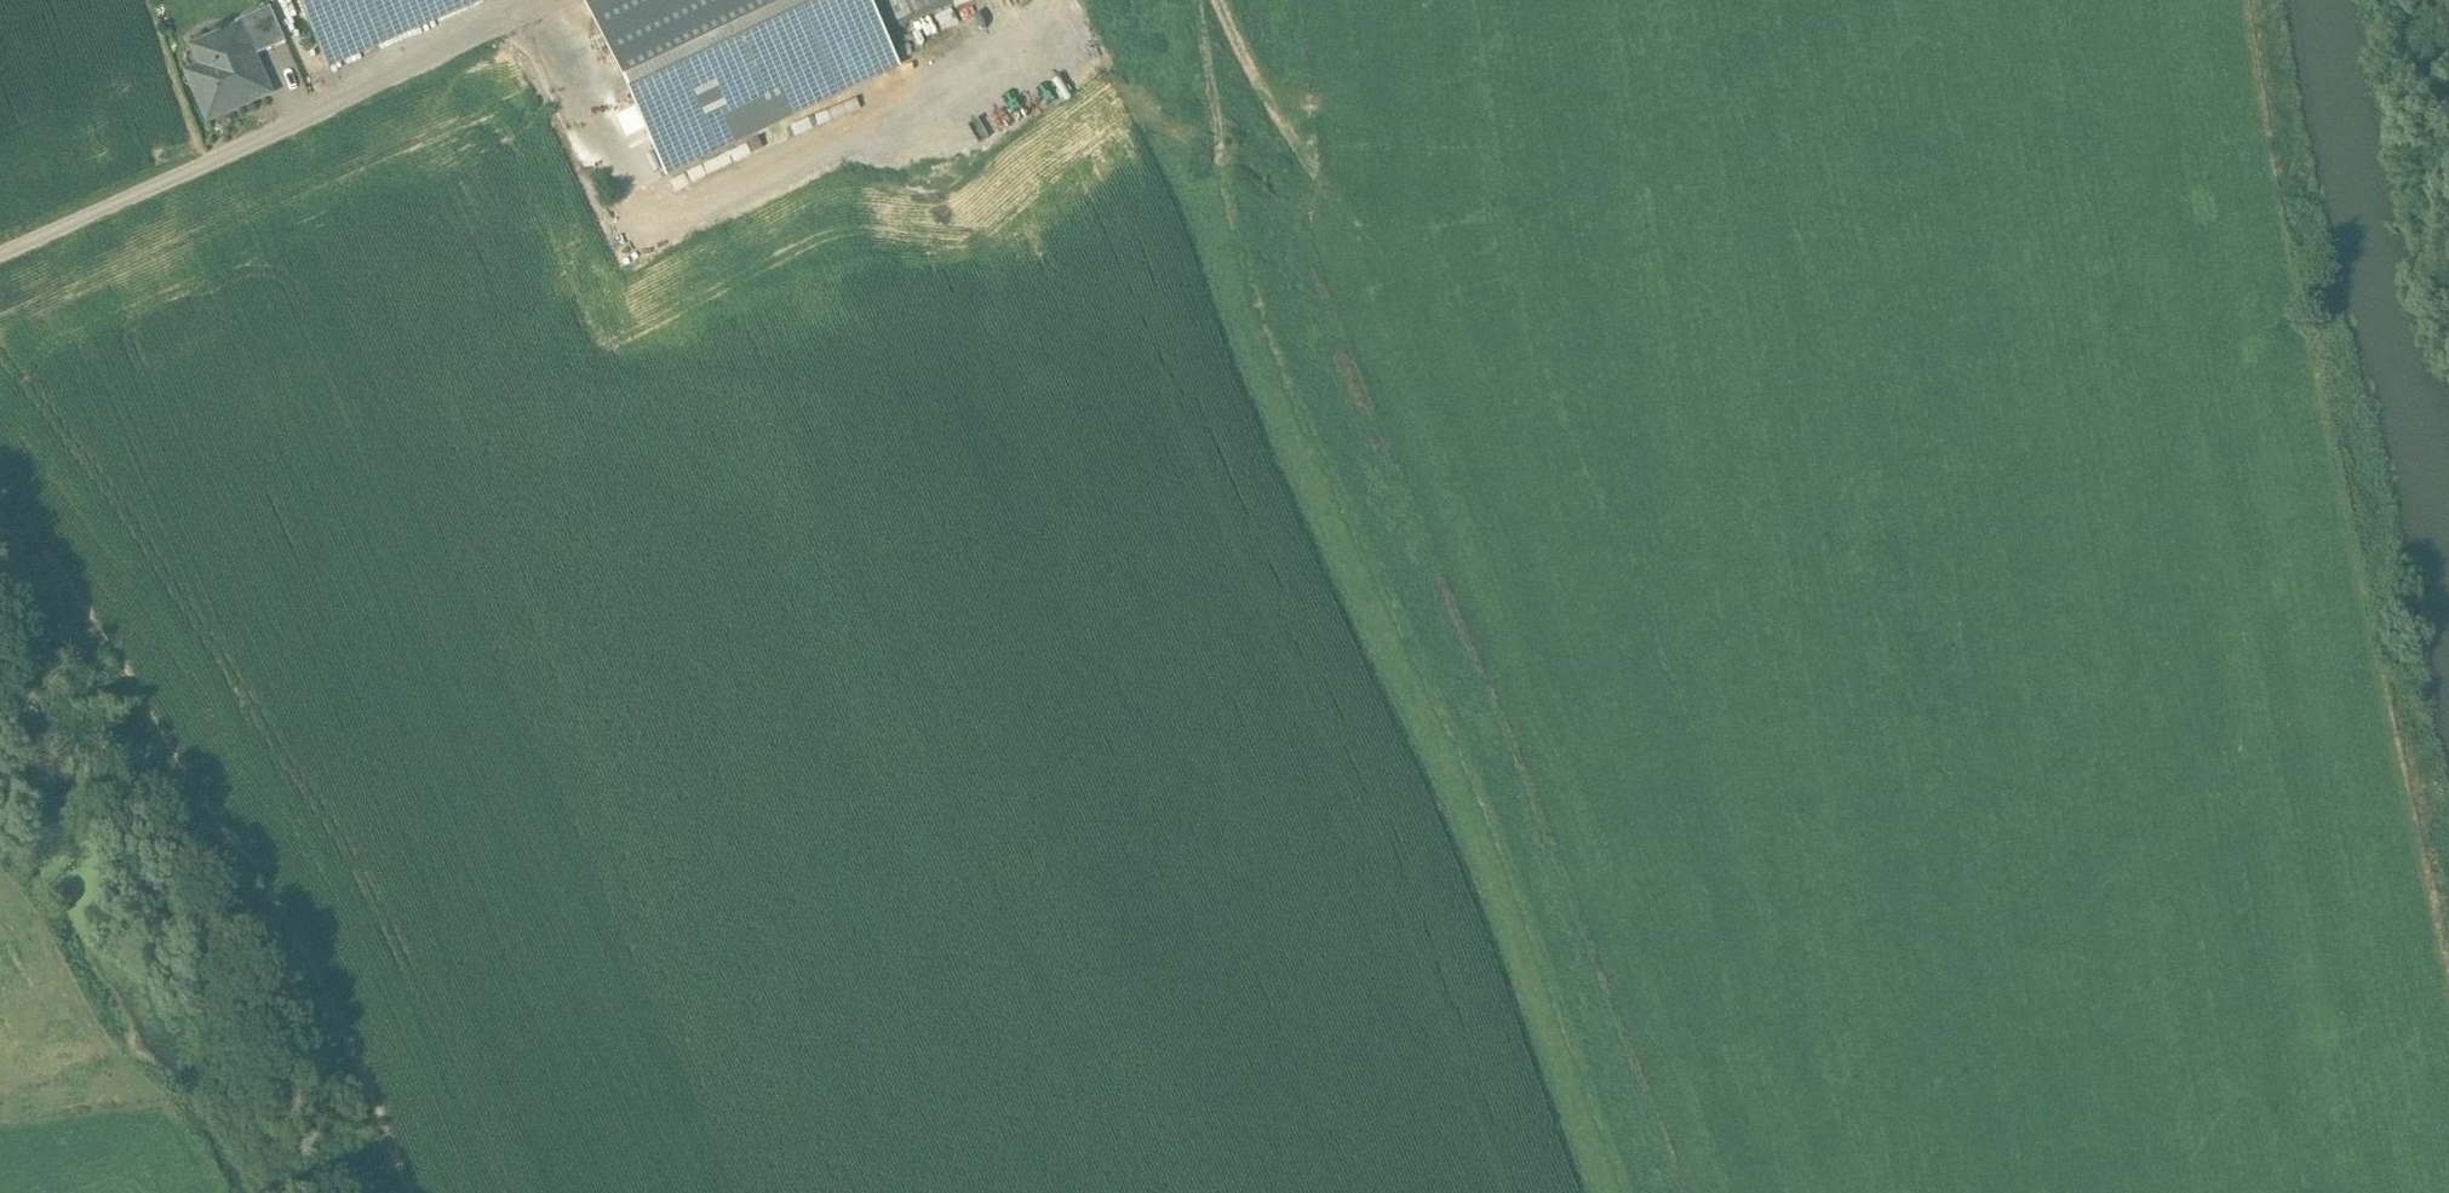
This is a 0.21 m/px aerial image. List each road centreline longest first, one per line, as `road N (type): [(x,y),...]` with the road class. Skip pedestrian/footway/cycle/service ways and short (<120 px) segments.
road 1 (unclassified): [(546,0),(0,257)]

